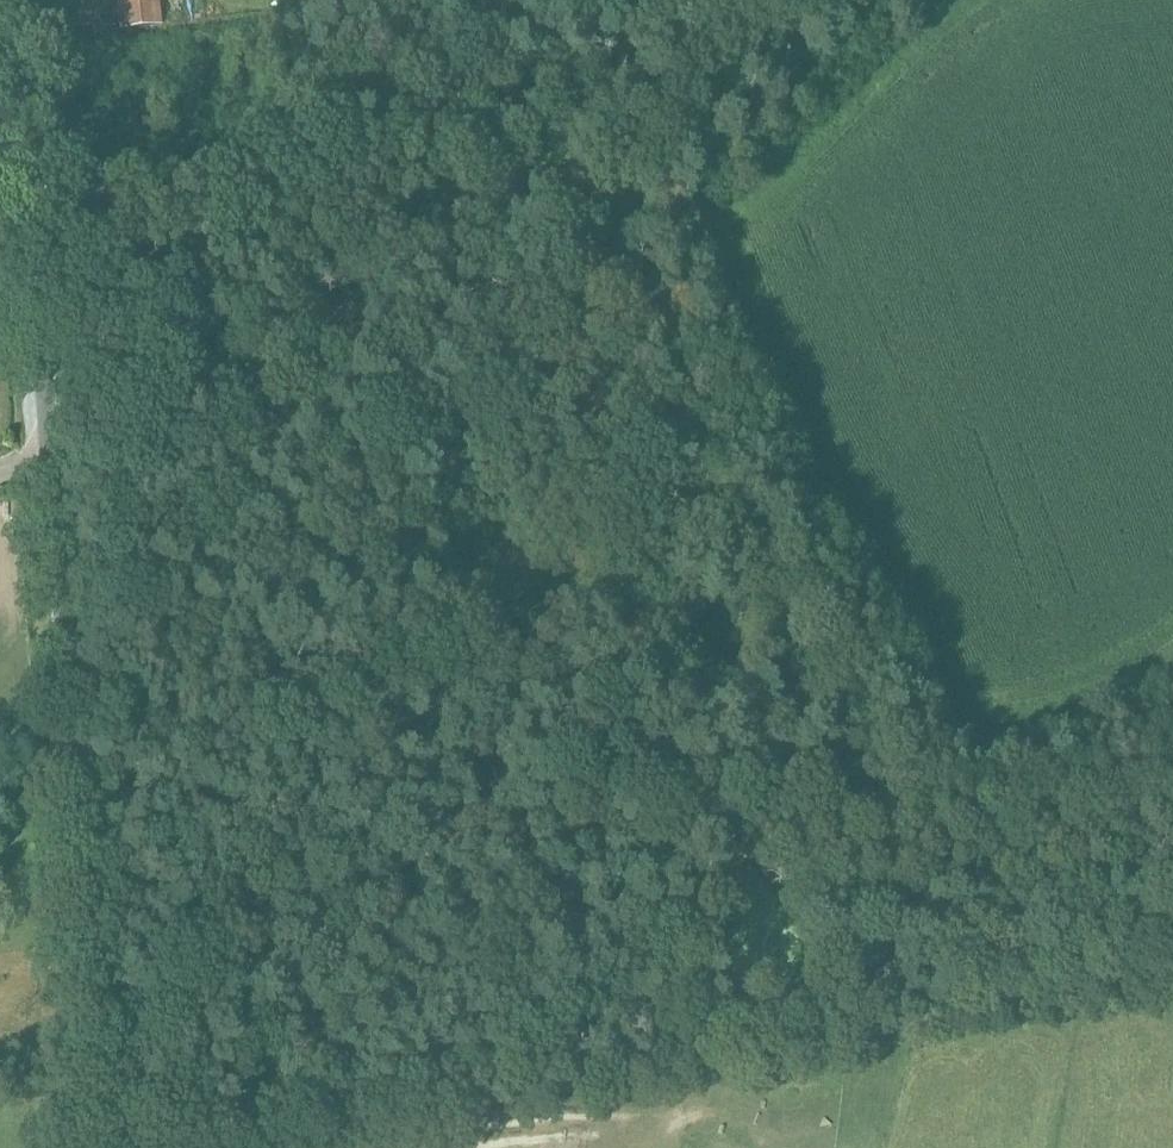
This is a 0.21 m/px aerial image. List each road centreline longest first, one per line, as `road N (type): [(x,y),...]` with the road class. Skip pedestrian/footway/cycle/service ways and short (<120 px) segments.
road 1 (unclassified): [(108,1147),(14,0)]
road 2 (track): [(253,1147),(1172,943)]
road 3 (track): [(737,213),(595,192),(464,132),(317,134),(244,150),(151,208),(29,192)]

